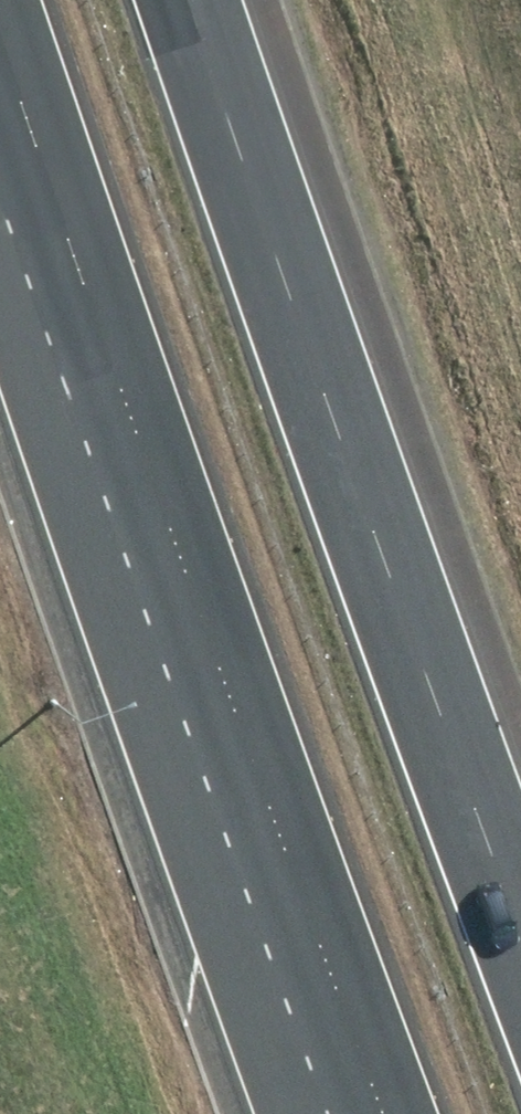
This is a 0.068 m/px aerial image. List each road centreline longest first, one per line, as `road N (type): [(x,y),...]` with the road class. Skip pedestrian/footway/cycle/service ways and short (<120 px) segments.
road 1 (motorway): [(379,1113),(0,142)]
road 2 (motorway): [(203,0),(520,972)]

